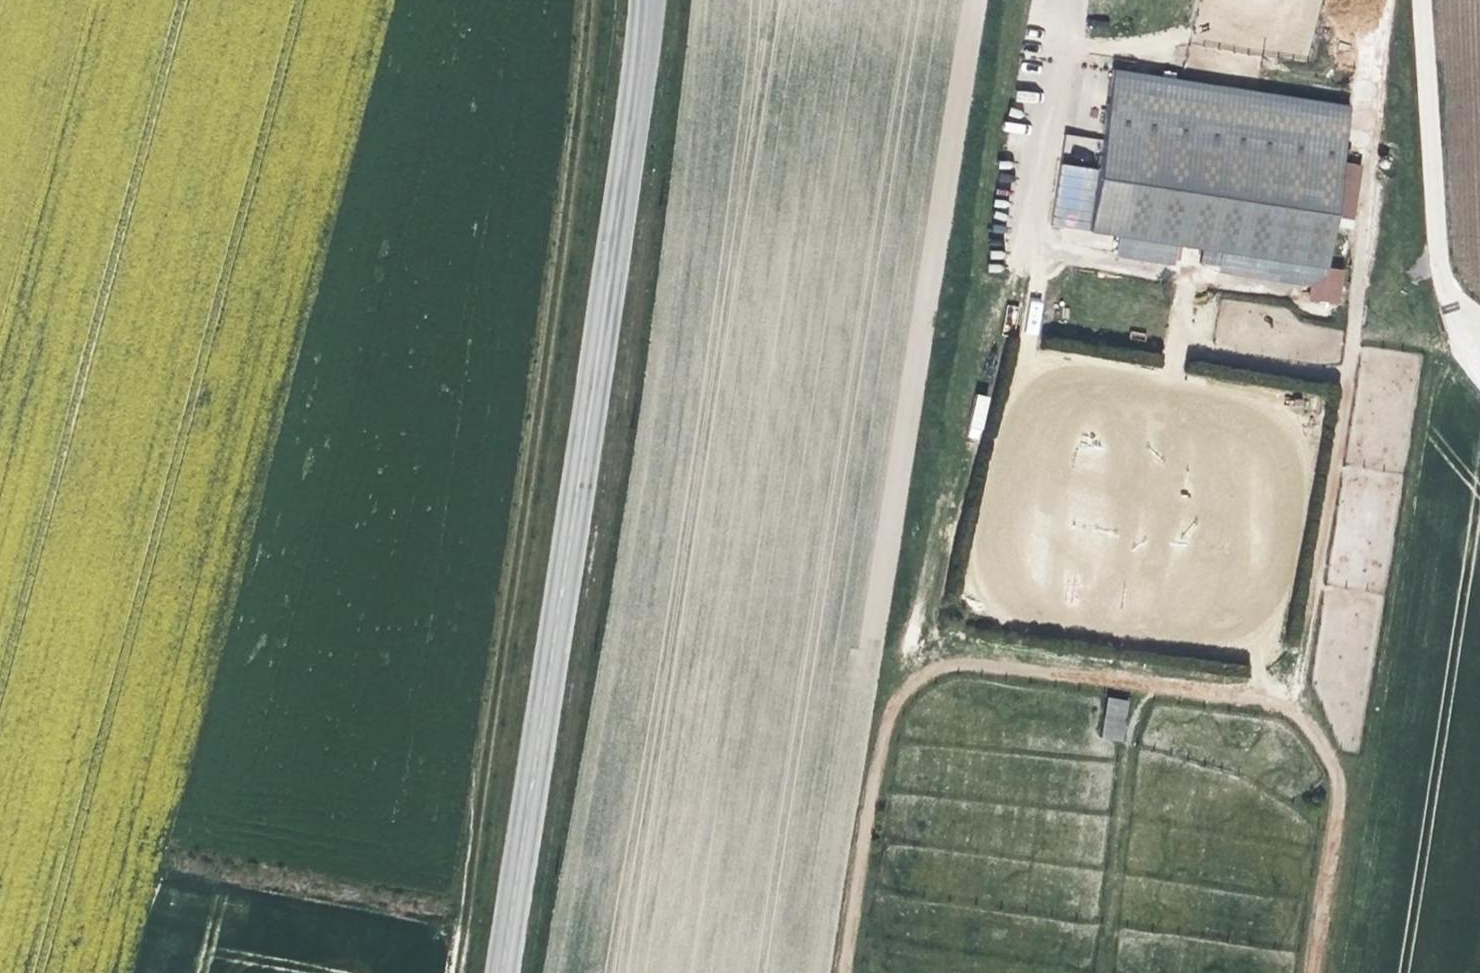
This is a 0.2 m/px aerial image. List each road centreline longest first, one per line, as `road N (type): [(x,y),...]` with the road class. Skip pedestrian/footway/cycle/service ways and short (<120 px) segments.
road 1 (tertiary): [(495,972),(578,454),(638,0)]
road 2 (track): [(1287,705),(1300,678),(1352,367),(1381,0)]
road 3 (unclassified): [(1479,363),(1457,330),(1441,269),(1423,0)]

